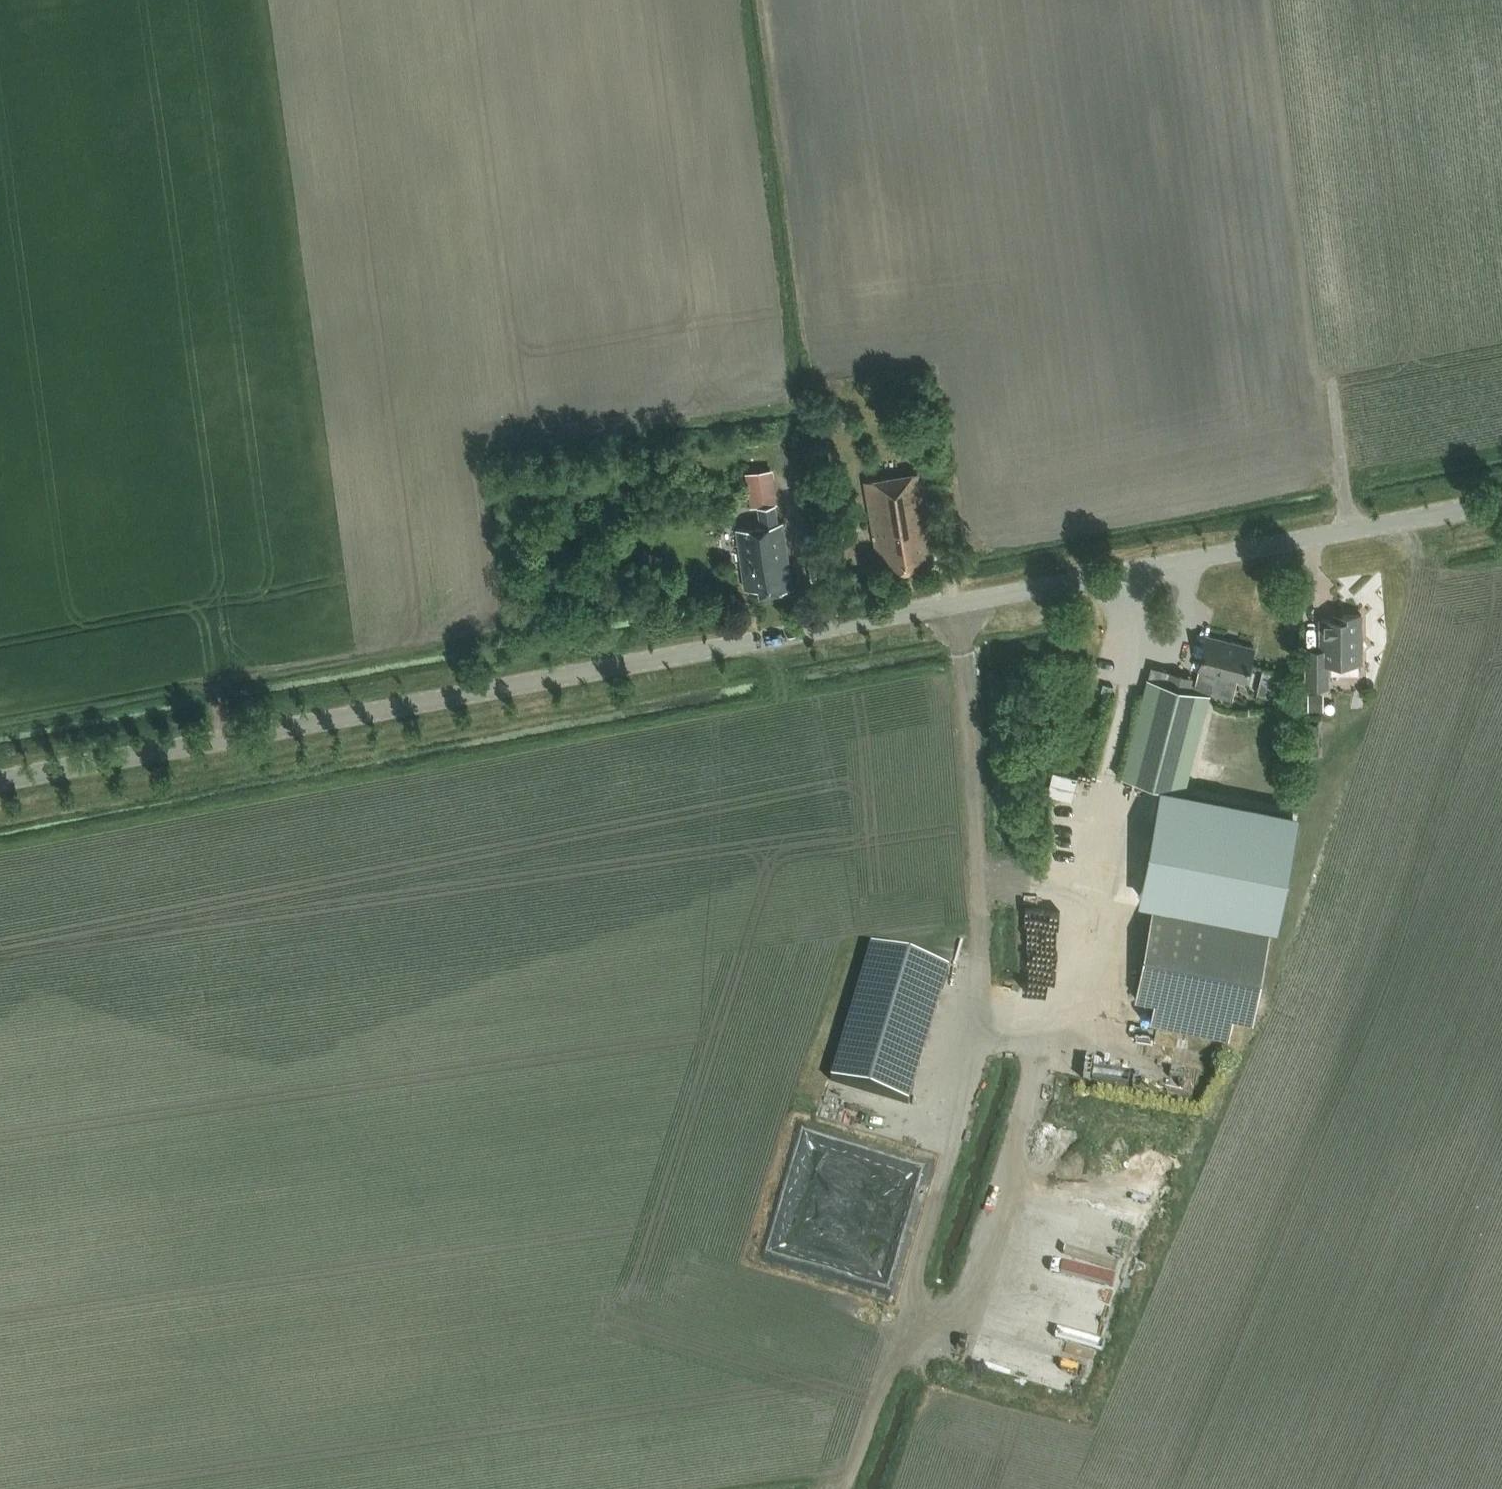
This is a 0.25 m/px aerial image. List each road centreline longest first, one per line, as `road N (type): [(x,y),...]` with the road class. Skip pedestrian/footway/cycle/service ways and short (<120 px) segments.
road 1 (unclassified): [(0,782),(1501,504)]

